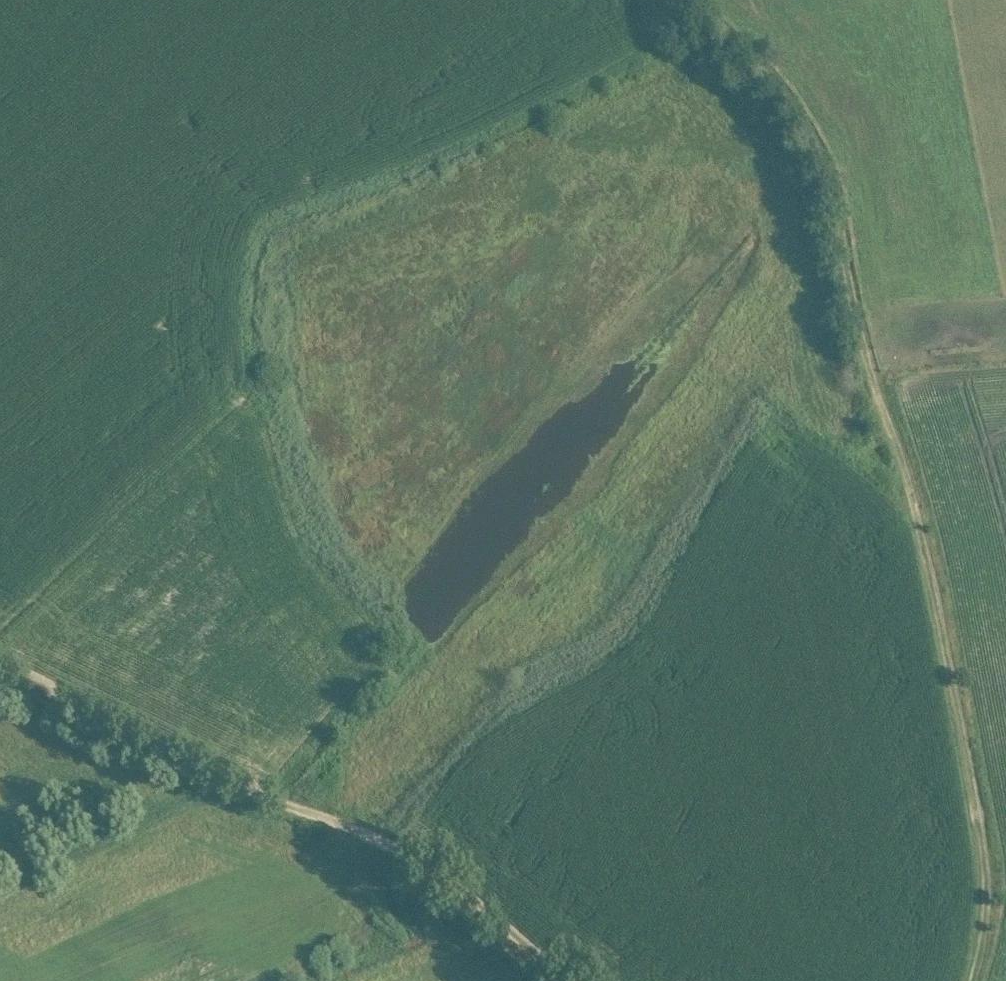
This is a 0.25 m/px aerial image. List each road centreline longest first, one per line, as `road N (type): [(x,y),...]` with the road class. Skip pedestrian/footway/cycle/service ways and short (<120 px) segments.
road 1 (track): [(963,980),(987,896),(897,485),(807,144),(682,0)]
road 2 (track): [(566,980),(353,826),(121,732),(0,670)]

